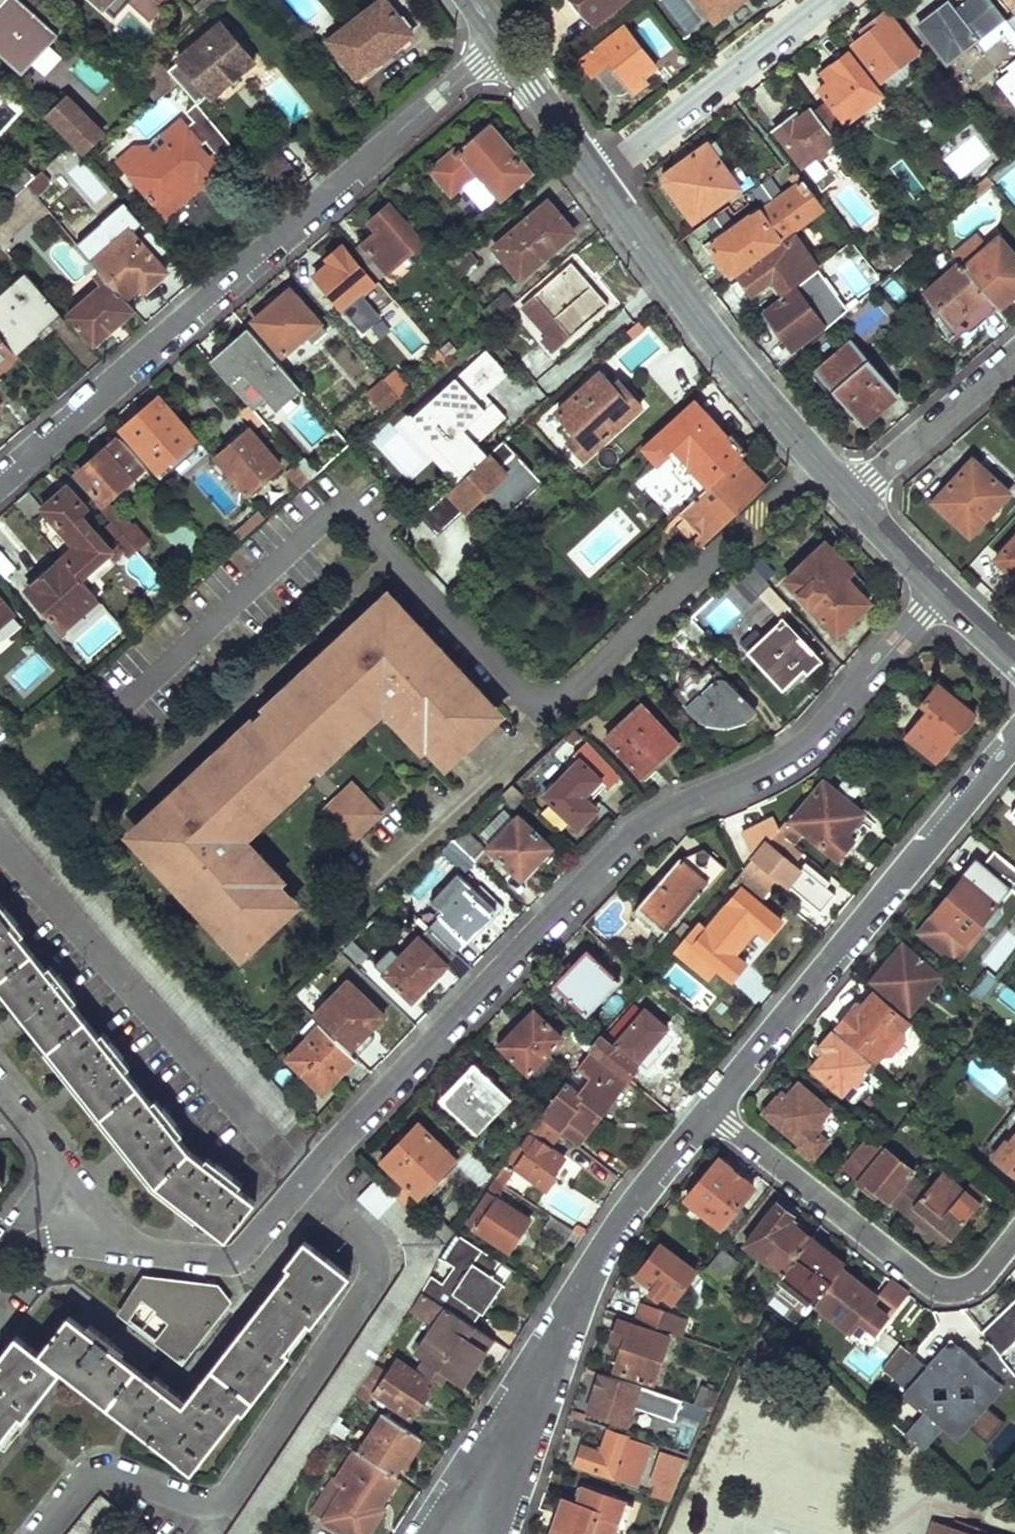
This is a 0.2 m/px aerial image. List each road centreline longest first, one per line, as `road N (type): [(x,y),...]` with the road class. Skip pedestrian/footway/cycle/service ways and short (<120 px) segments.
road 1 (residential): [(73,1212),(87,1229),(144,1251),(227,1262),(247,1251),(303,1182),(631,837),(672,810),(789,761),(940,592)]
road 2 (residential): [(0,482),(504,46)]
road 3 (residential): [(710,1113),(1014,739)]
road 4 (secondary): [(596,178),(693,311),(851,497)]
road 5 (residential): [(510,1444),(613,1234),(710,1113)]
road 6 (residential): [(710,1113),(938,1289),(984,1279),(1014,1239)]
road 7 (residential): [(596,178),(826,0)]
road 8 (residential): [(851,497),(1014,355)]
road 9 (secondary): [(504,46),(596,178)]
road 10 (residential): [(0,1089),(42,1141),(73,1212)]
road 11 (secondary): [(851,497),(940,592)]

